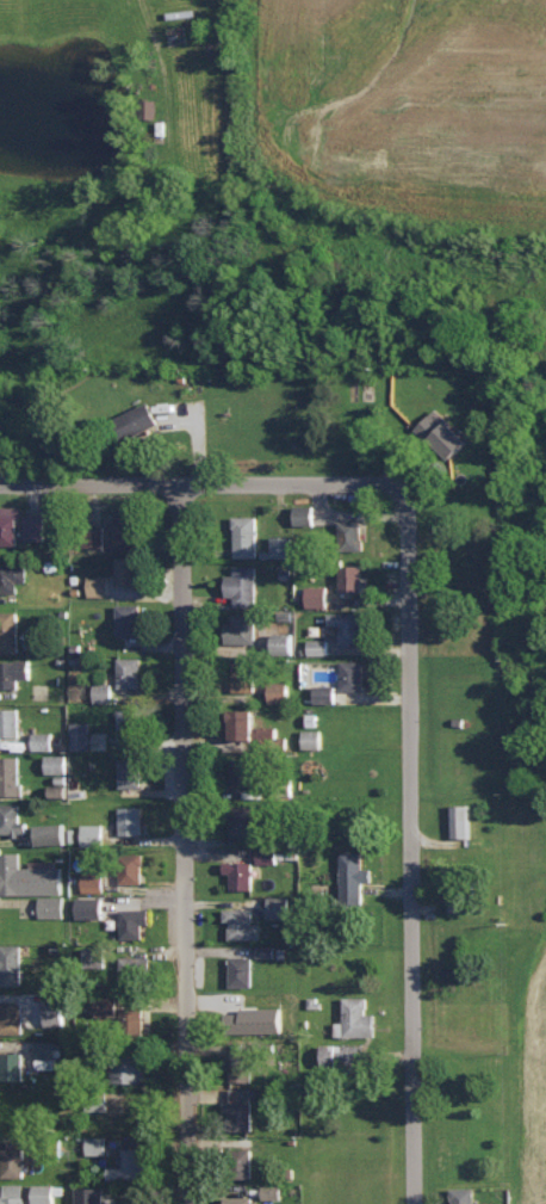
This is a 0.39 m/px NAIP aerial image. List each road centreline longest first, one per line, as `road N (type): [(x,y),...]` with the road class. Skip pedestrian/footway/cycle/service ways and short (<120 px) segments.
road 1 (residential): [(188,1203),(180,484)]
road 2 (residential): [(413,1203),(402,500)]
road 3 (residential): [(402,500),(381,486),(0,484)]

